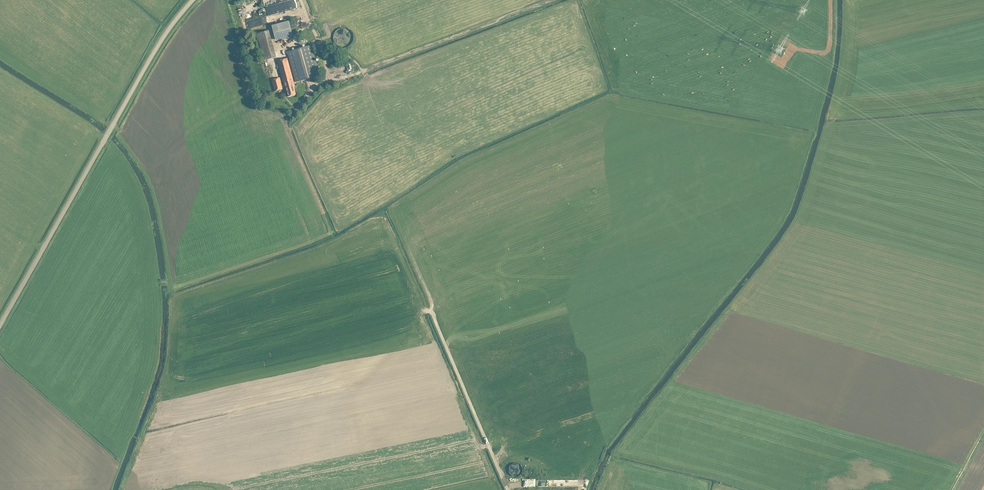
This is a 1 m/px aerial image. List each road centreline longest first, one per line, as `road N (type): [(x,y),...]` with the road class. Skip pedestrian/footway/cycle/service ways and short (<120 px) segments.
road 1 (unclassified): [(0,322),(162,33),(188,0)]

